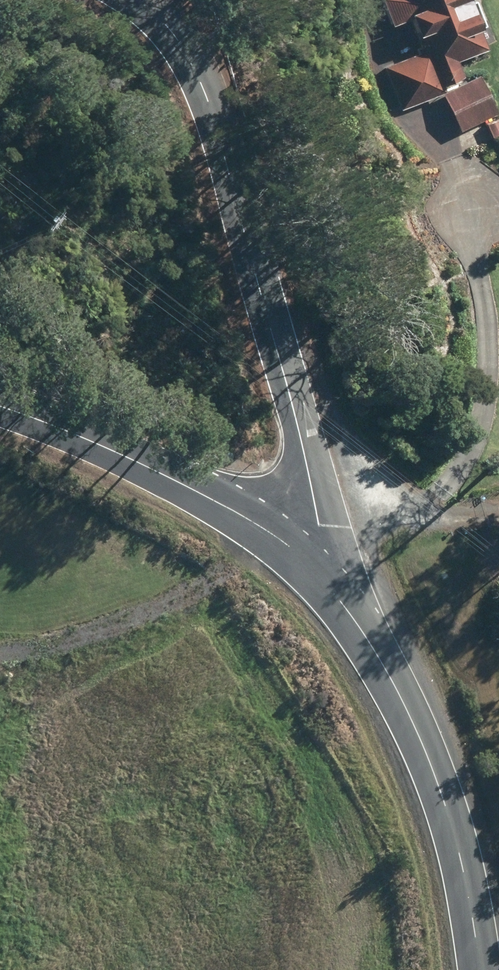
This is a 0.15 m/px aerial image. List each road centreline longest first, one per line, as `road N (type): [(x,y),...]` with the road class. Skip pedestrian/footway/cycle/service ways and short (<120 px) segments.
road 1 (unclassified): [(137,0),(185,48),(206,91),(290,391),(317,527),(304,556)]
road 2 (tertiary): [(304,556),(352,610),(423,747),(463,864),(481,969)]
road 3 (tertiary): [(0,406),(158,472),(304,556)]

